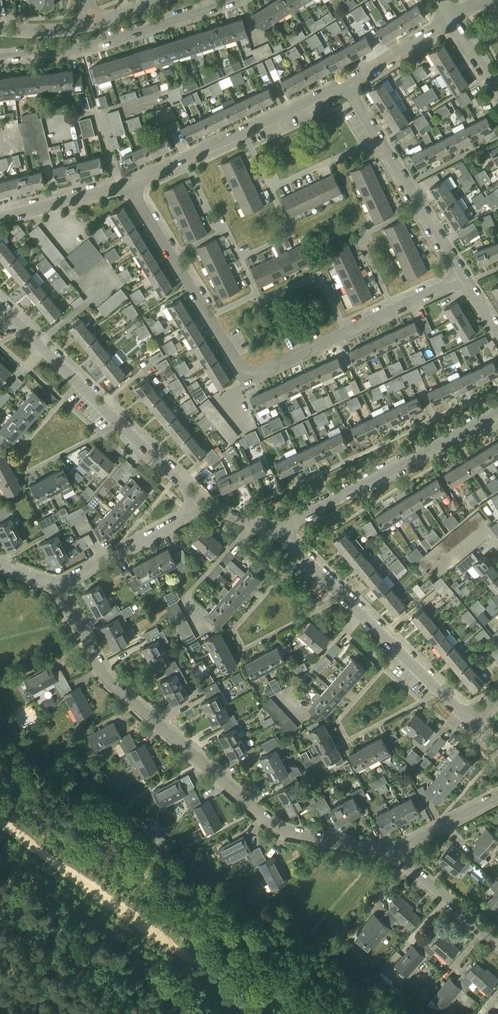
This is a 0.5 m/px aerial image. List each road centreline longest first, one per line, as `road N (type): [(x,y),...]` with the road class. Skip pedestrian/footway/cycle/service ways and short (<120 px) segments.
road 1 (residential): [(464,276),(246,376),(131,184)]
road 2 (residential): [(57,586),(106,677),(266,818),(290,832),(398,848)]
road 3 (track): [(265,1013),(0,820)]
road 4 (residential): [(198,502),(0,308)]
road 5 (residential): [(466,718),(281,537)]
road 6 (residential): [(281,537),(298,519),(497,413)]
road 7 (residential): [(0,59),(99,44),(235,0)]
road 8 (residential): [(131,184),(345,82)]
road 9 (residential): [(464,276),(345,82)]
road 10 (residential): [(57,586),(181,521),(198,502)]
road 11 (residential): [(497,945),(406,864),(398,848)]
road 12 (residential): [(0,218),(131,184)]
road 13 (residential): [(345,82),(451,20)]

